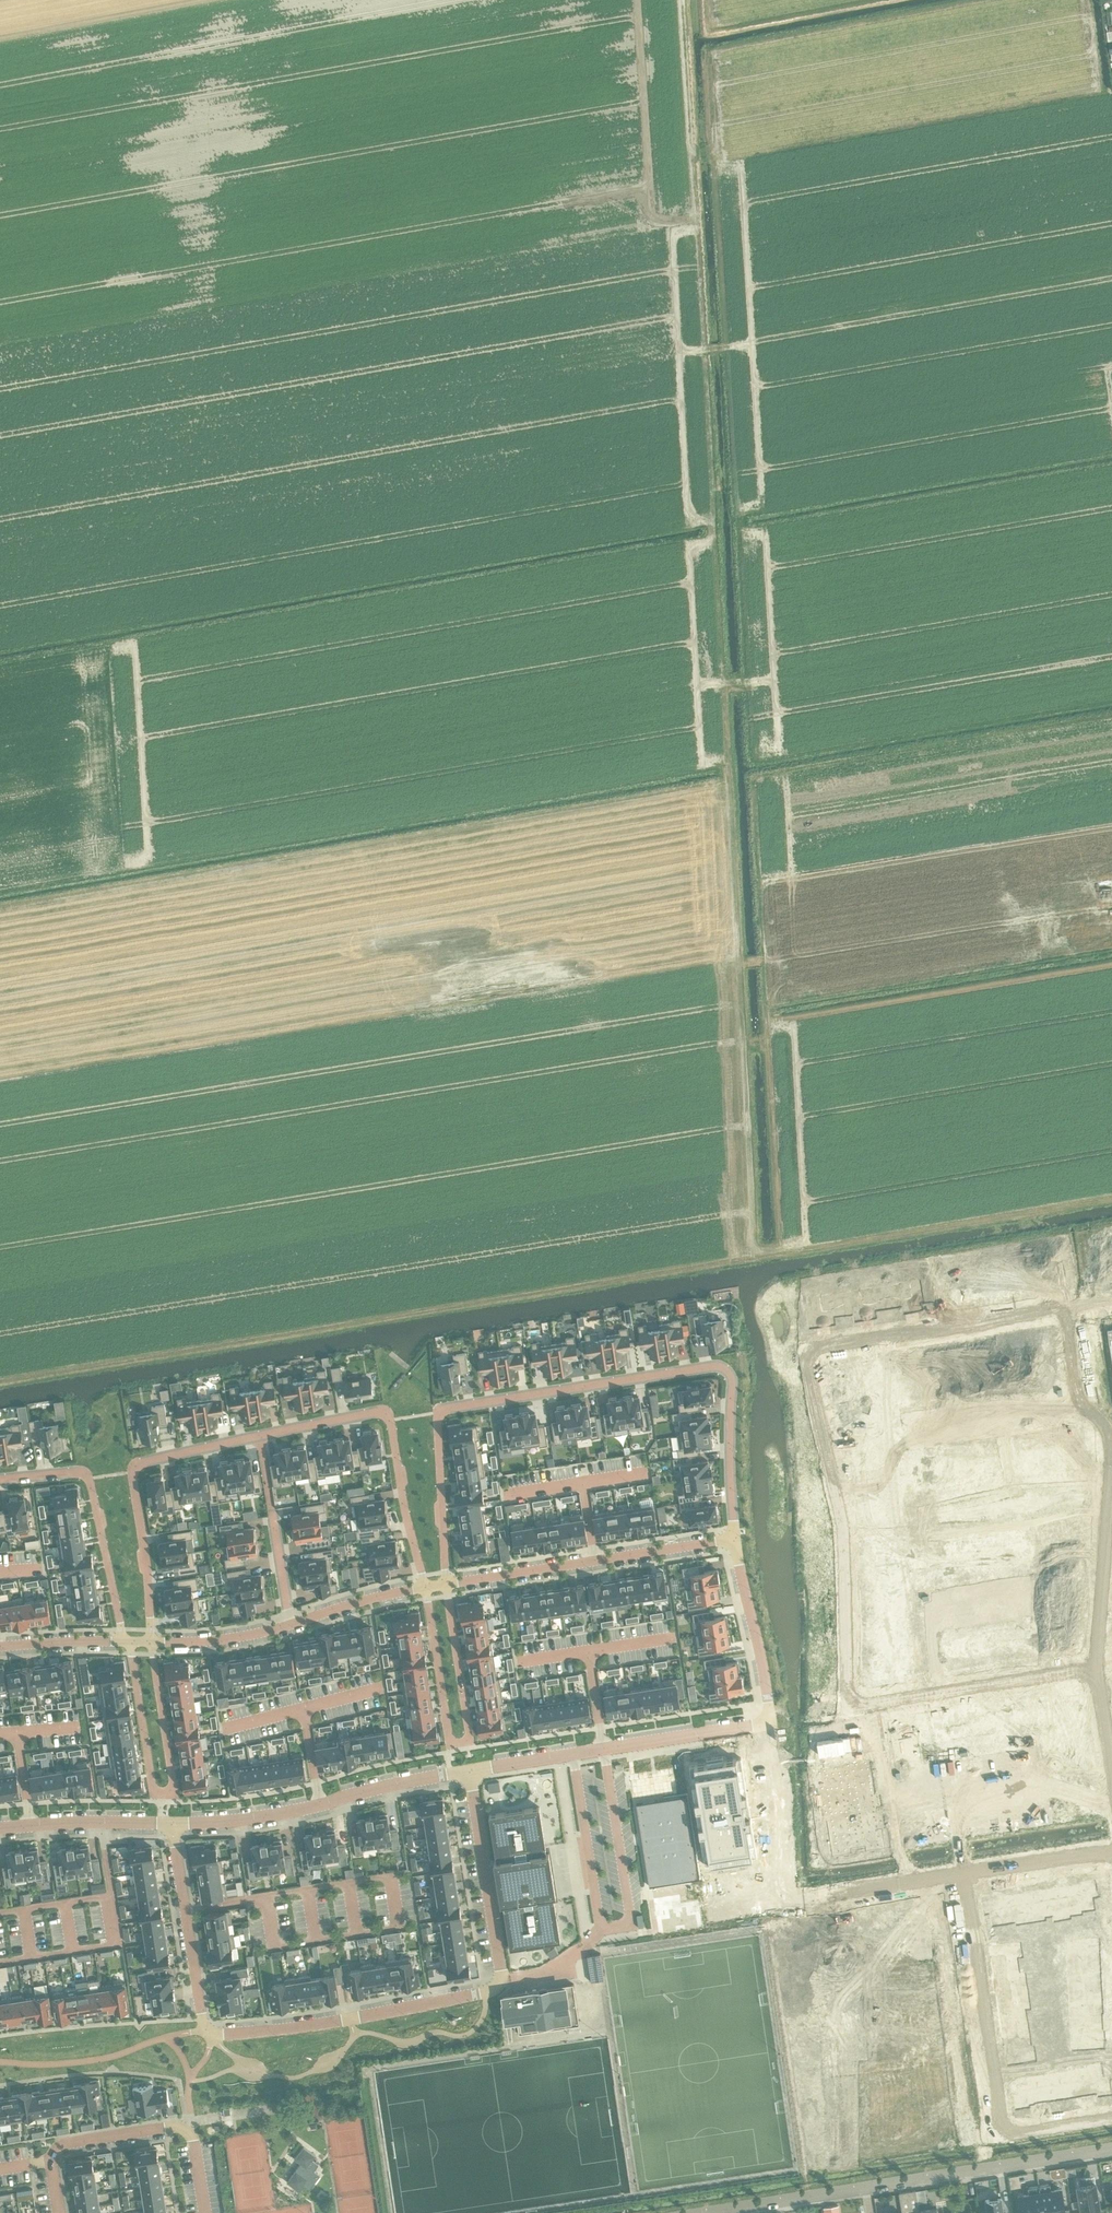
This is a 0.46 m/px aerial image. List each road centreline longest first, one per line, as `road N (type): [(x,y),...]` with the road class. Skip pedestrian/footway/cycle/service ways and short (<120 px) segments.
road 1 (residential): [(1111,1300),(817,1345),(807,1355),(845,1537),(851,1703),(1089,1666)]
road 2 (residential): [(171,1823),(206,2025),(226,2034),(350,2019),(485,1991),(501,1980),(469,1771)]
road 3 (residential): [(446,1584),(442,1409),(716,1365),(732,1377),(734,1539)]
road 4 (residential): [(152,1643),(135,1467),(259,1435),(386,1414),(425,1587)]
road 5 (residential): [(696,2212),(1111,2148)]
road 6 (residential): [(964,1873),(1005,2127),(1111,2110)]
road 7 (residential): [(425,1587),(448,1734),(460,1742),(470,1731),(446,1584)]
road 8 (residential): [(128,1642),(152,1782),(164,1792),(174,1780),(152,1643)]
road 9 (residential): [(171,1823),(273,1815),(469,1771)]
road 10 (residential): [(469,1771),(757,1723)]
road 11 (residential): [(734,1539),(446,1584)]
road 12 (residential): [(61,2212),(53,2160),(60,2146),(176,2126),(192,2134),(205,2212)]
road 13 (residential): [(0,1479),(85,1474),(124,1642)]
road 14 (residential): [(1089,1666),(1109,1498),(1108,1438)]
road 15 (residential): [(734,1539),(770,1721)]
road 16 (residential): [(964,1873),(785,1900)]
road 17 (residential): [(0,1828),(171,1823)]
road 18 (residential): [(761,1747),(785,1900)]
road 19 (residential): [(1111,1849),(964,1873)]
road 20 (residential): [(1111,1813),(1089,1666)]
road 21 (residential): [(291,1624),(208,1641),(152,1643)]
road 22 (residential): [(425,1587),(291,1624)]
road 23 (residential): [(124,1642),(0,1646)]

